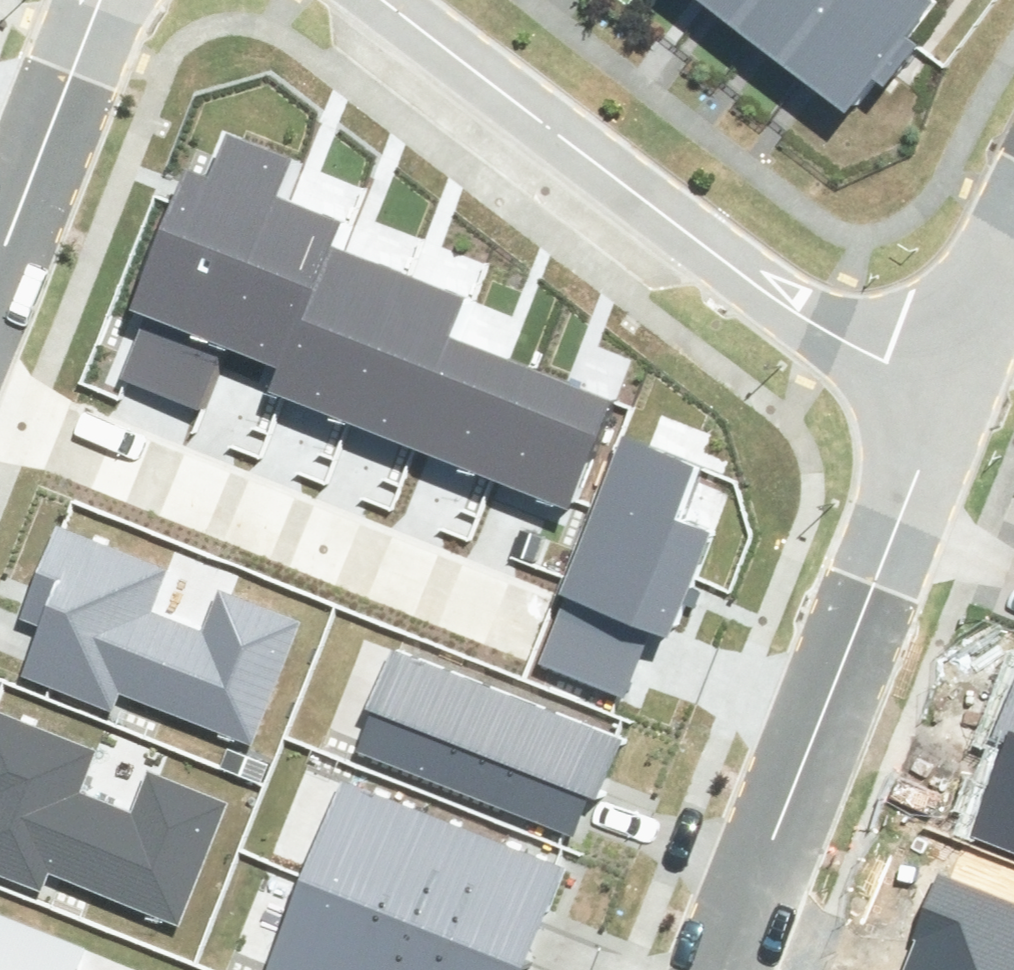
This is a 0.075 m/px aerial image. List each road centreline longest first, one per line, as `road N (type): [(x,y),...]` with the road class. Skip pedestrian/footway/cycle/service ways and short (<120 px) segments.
road 1 (residential): [(375,0),(824,343),(917,392)]
road 2 (residential): [(700,969),(917,392)]
road 3 (residential): [(0,419),(524,621)]
road 4 (residential): [(0,246),(94,0)]
road 5 (residential): [(917,392),(1013,189)]

